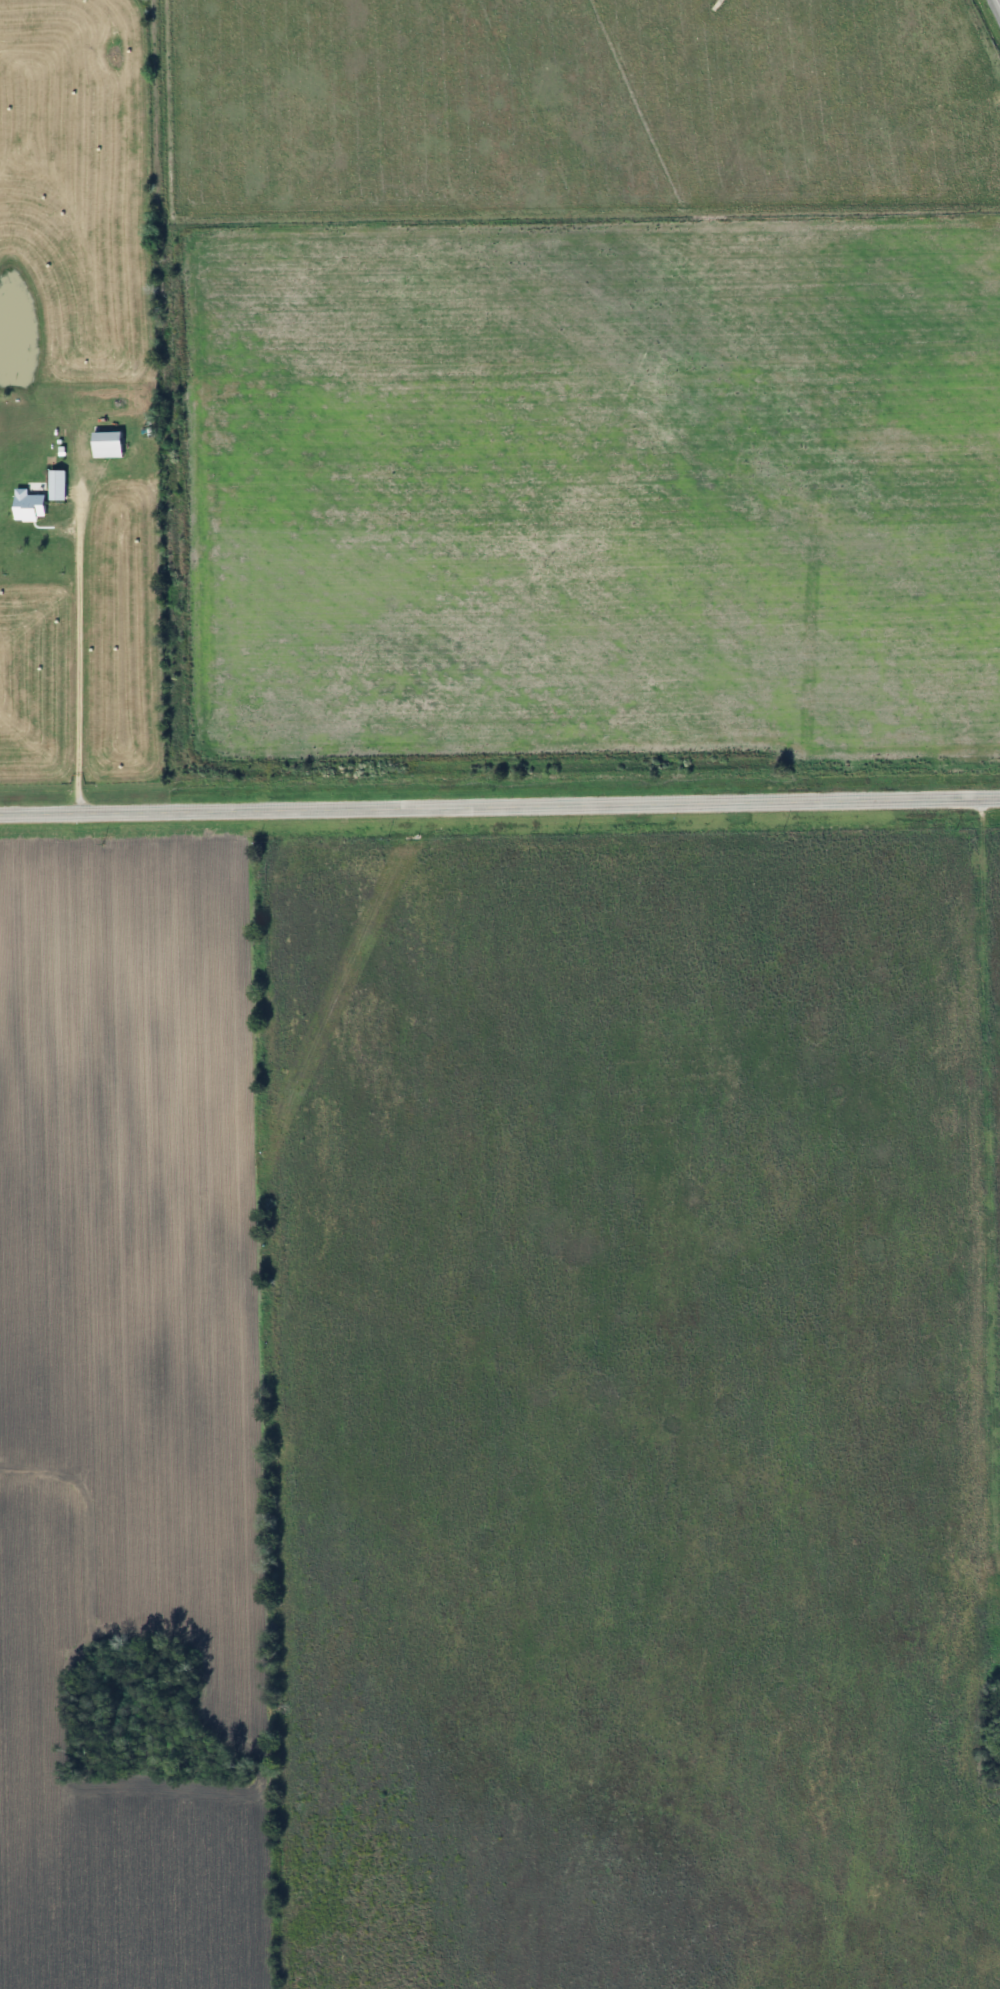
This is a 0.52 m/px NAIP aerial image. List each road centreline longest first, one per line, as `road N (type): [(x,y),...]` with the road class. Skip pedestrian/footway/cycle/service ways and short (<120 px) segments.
road 1 (secondary): [(0,814),(999,799)]

